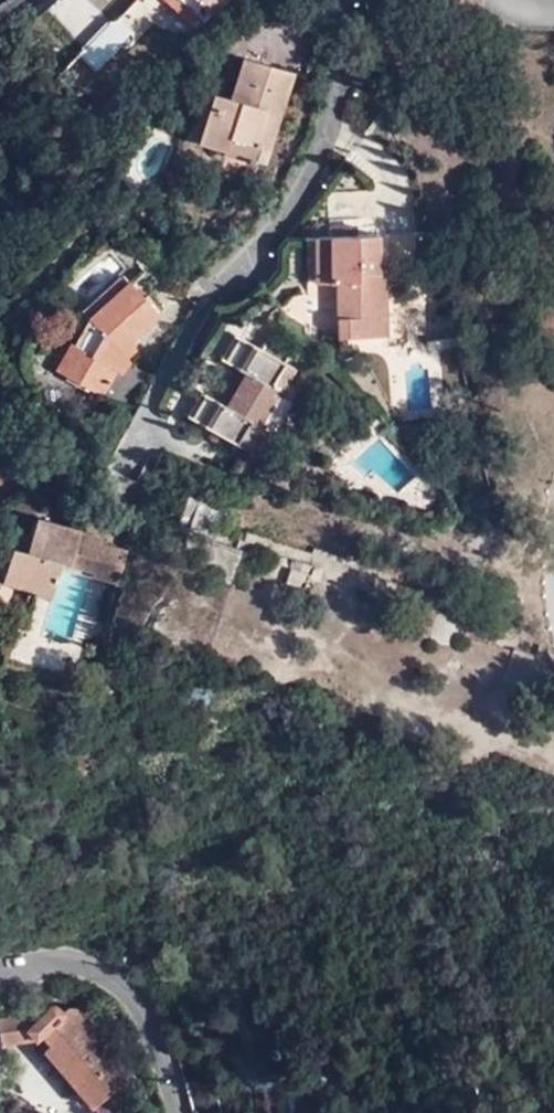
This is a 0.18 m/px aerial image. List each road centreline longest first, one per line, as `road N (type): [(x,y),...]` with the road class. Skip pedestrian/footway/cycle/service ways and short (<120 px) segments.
road 1 (residential): [(336,0),(340,76),(318,165),(284,227),(201,312),(143,434)]
road 2 (residential): [(0,970),(80,962),(117,983),(156,1035),(177,1112)]

